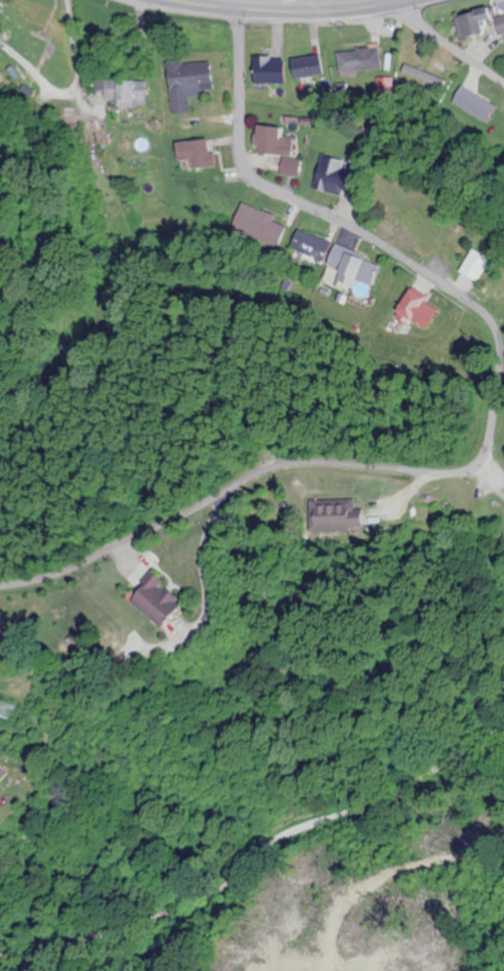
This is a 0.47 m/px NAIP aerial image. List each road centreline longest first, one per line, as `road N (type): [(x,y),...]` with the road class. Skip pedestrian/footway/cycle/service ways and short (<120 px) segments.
road 1 (residential): [(0,588),(82,567),(273,470),(319,464),(461,472),(481,462),(490,441),(498,348),(477,307),(358,229),(274,190),(240,158),(238,80),(249,1)]
road 2 (residential): [(503,730),(394,796),(284,834),(200,915),(158,970)]
road 3 (secondary): [(387,0),(152,0)]
road 4 (residential): [(387,0),(503,82)]

